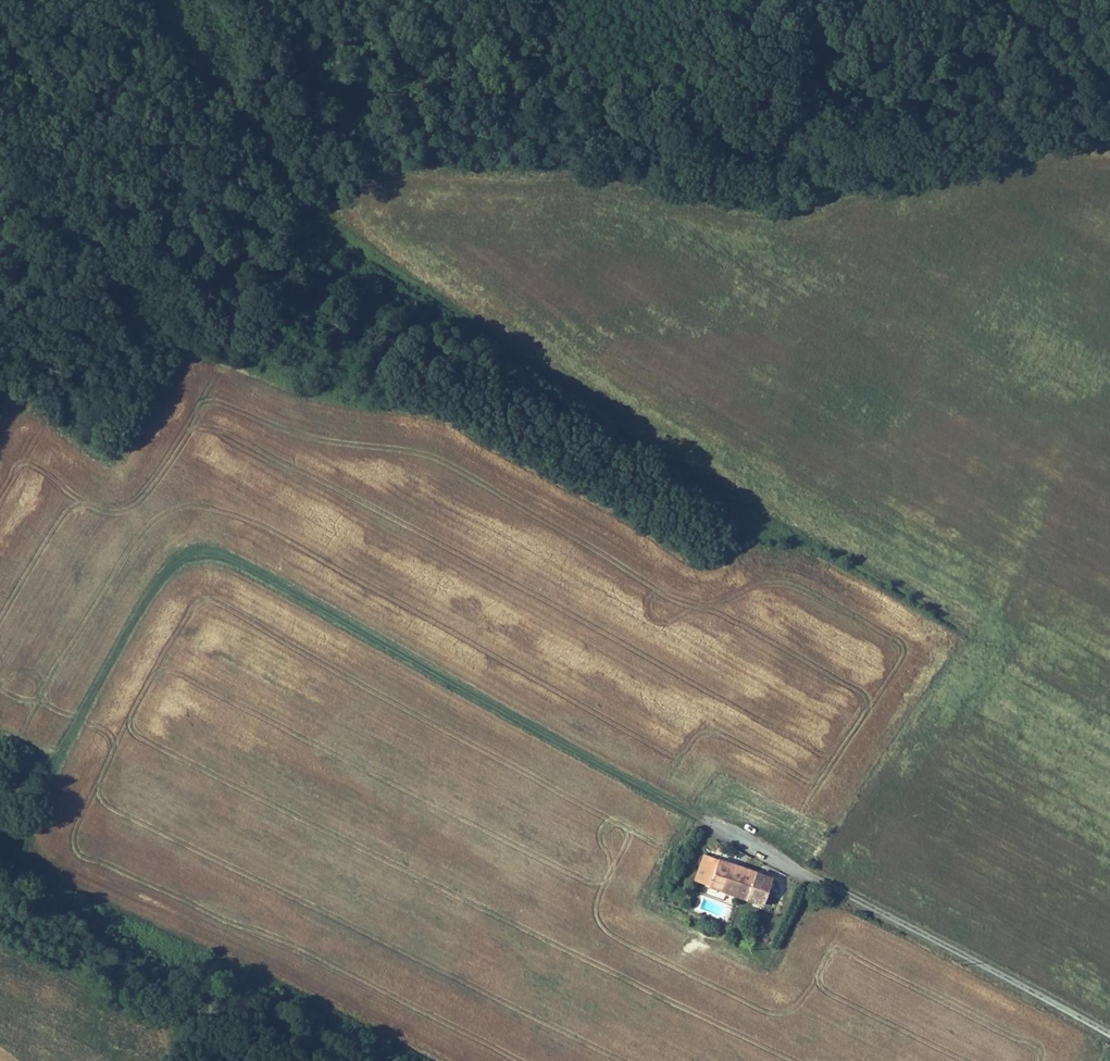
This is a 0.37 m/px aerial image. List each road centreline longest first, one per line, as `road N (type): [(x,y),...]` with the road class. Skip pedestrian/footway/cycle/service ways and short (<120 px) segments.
road 1 (track): [(704,818),(259,573),(202,555),(174,566),(148,597),(47,784)]
road 2 (unclassified): [(704,818),(1109,1034)]

